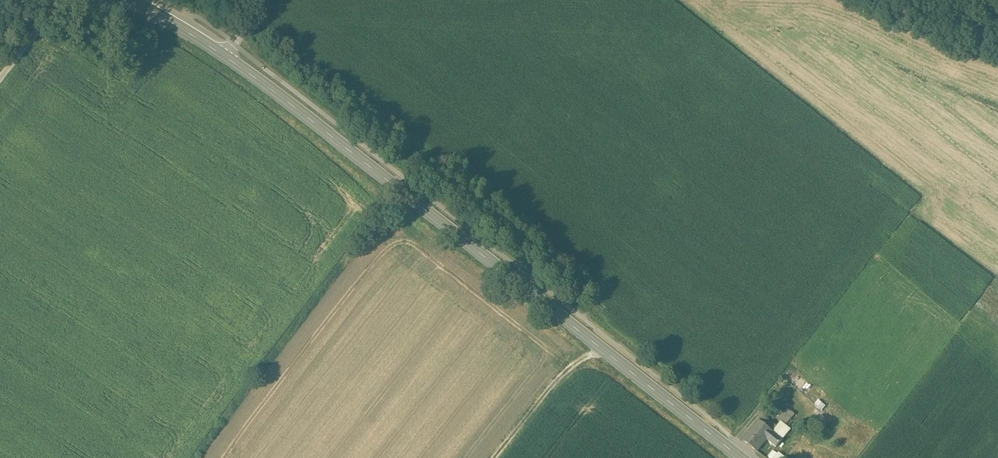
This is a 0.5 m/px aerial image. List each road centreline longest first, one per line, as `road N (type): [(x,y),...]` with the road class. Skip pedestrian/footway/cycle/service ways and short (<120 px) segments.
road 1 (primary): [(739,457),(224,56)]

